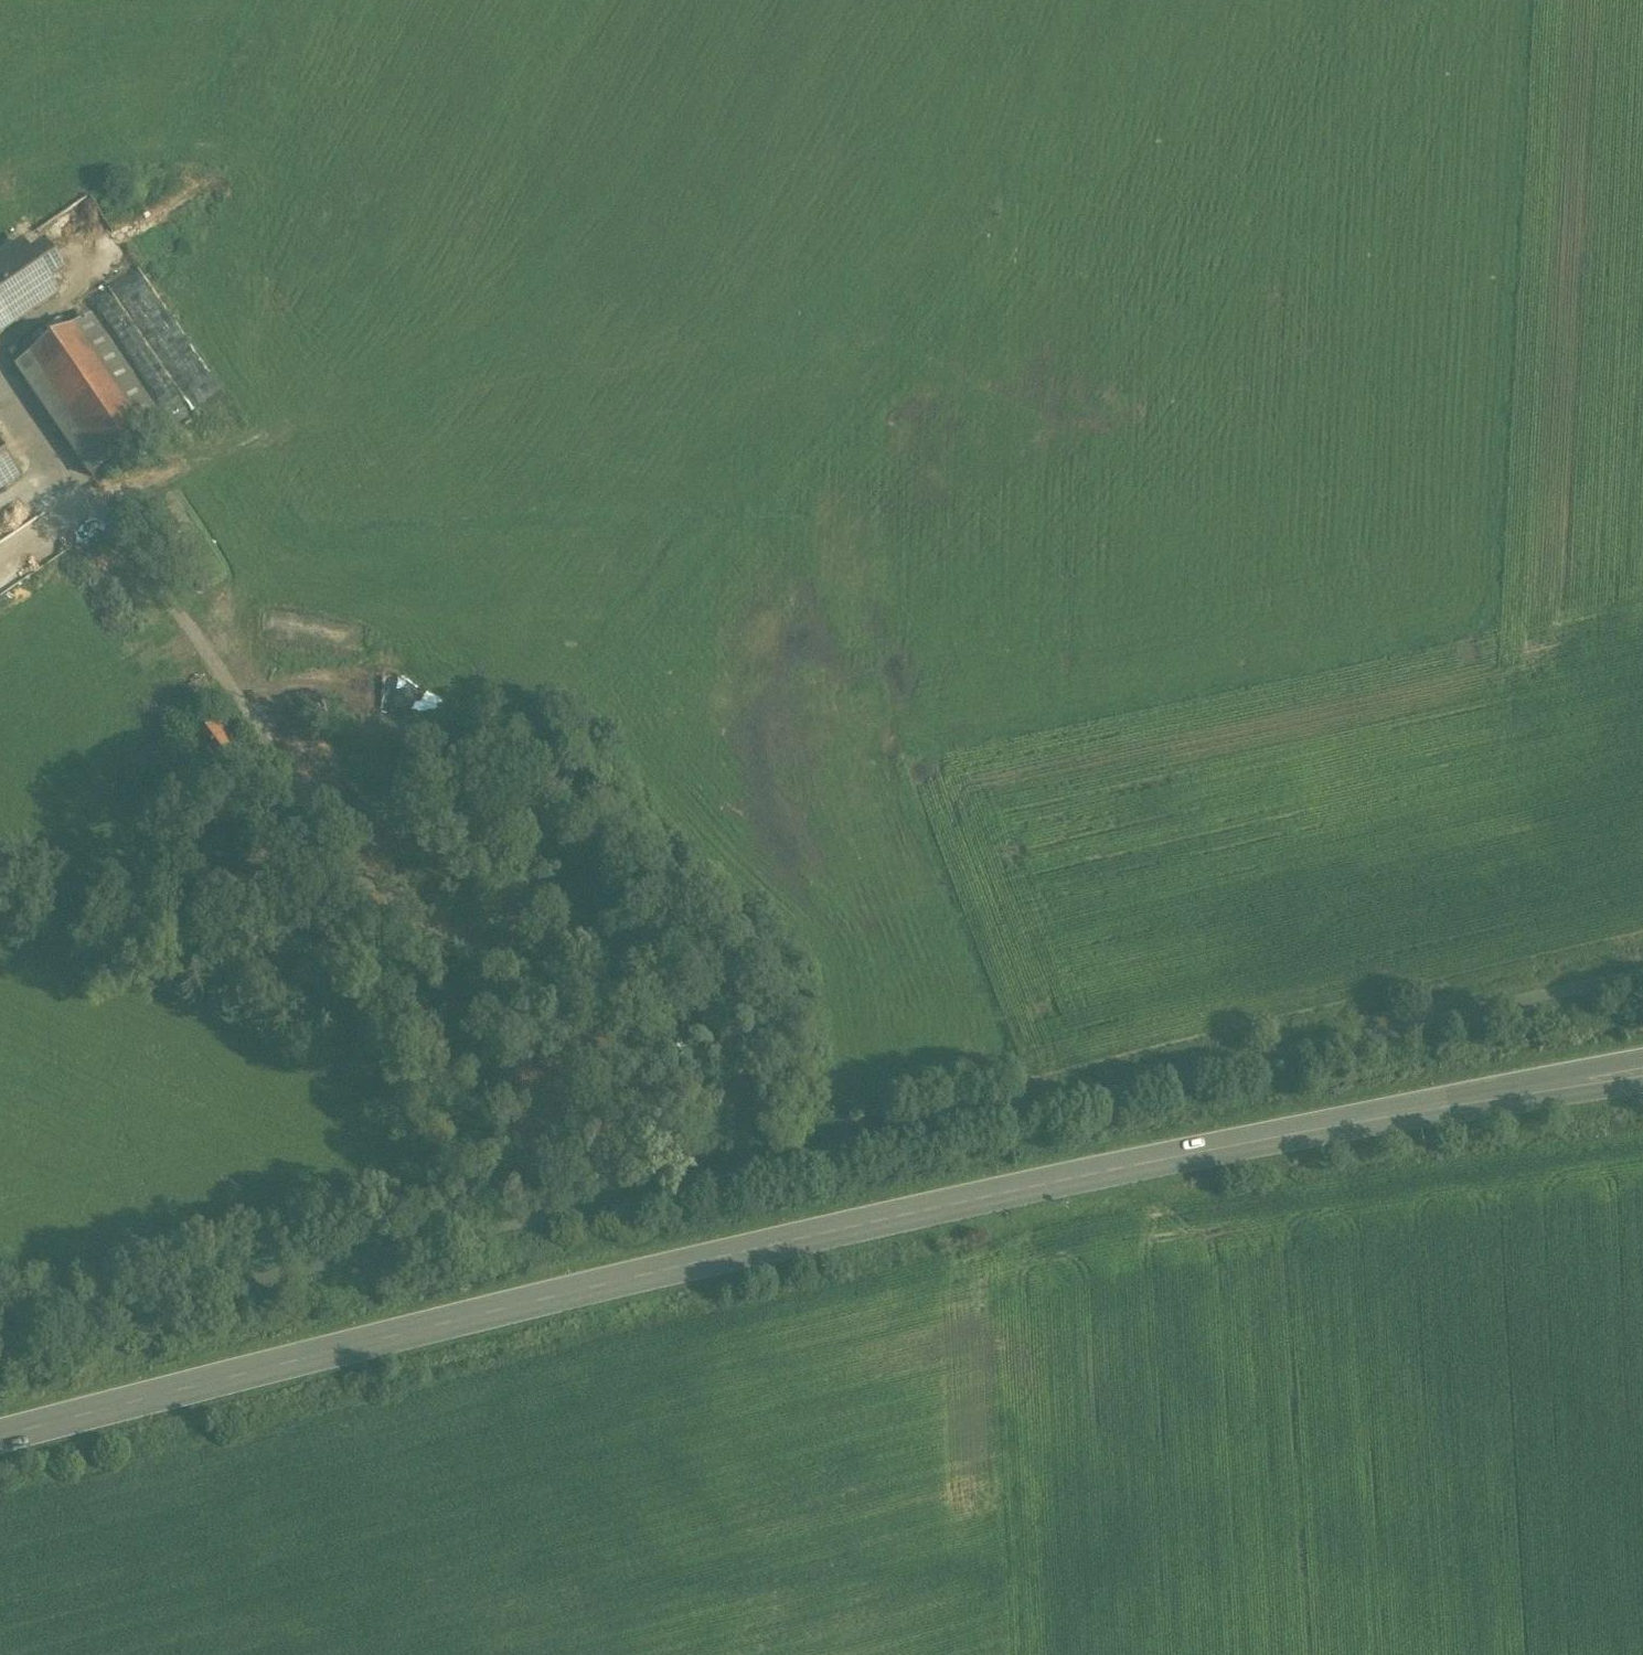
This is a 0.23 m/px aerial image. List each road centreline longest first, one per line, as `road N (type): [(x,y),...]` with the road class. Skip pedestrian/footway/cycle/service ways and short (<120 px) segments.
road 1 (primary): [(1642,1075),(904,1216),(0,1436)]
road 2 (unclassified): [(1642,977),(699,1188)]
road 3 (unclassified): [(699,1188),(568,1009),(344,790),(108,493)]
road 4 (unclassified): [(699,1188),(0,1342)]

